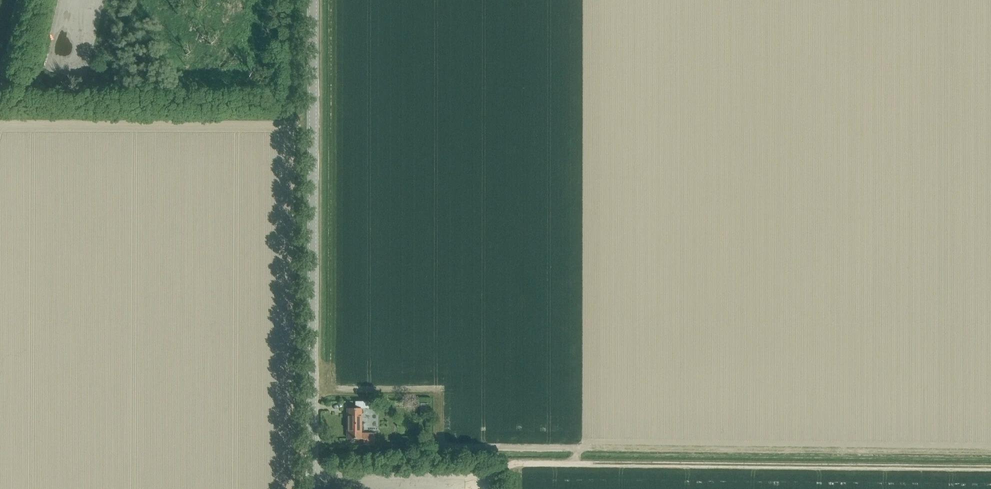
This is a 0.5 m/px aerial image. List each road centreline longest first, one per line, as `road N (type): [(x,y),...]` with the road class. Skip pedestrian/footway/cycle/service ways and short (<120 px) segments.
road 1 (unclassified): [(312,488),(313,0)]

